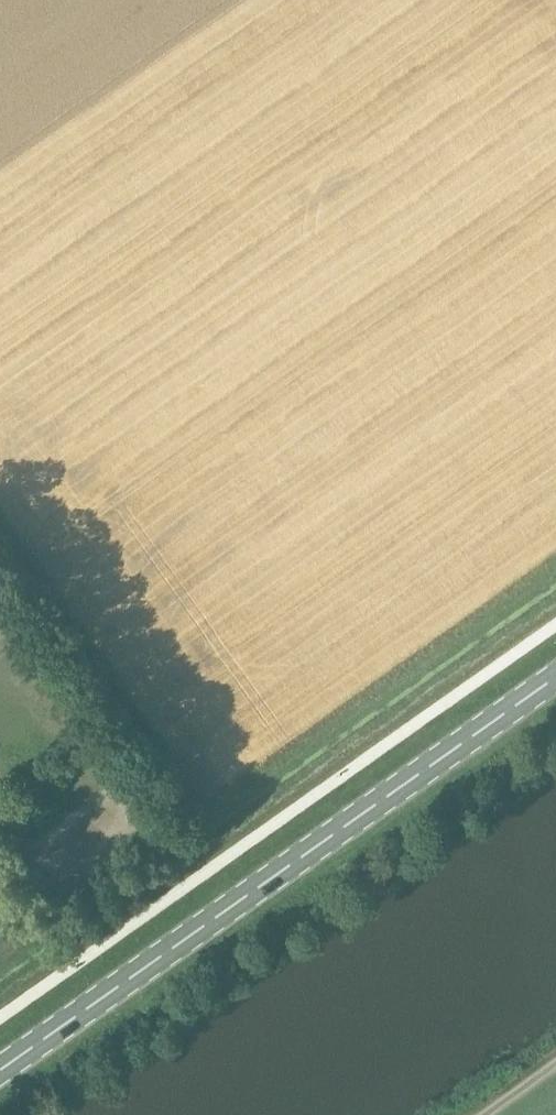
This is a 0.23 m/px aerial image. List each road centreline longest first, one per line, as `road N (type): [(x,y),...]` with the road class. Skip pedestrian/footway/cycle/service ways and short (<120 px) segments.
road 1 (primary): [(0,1070),(555,677)]

